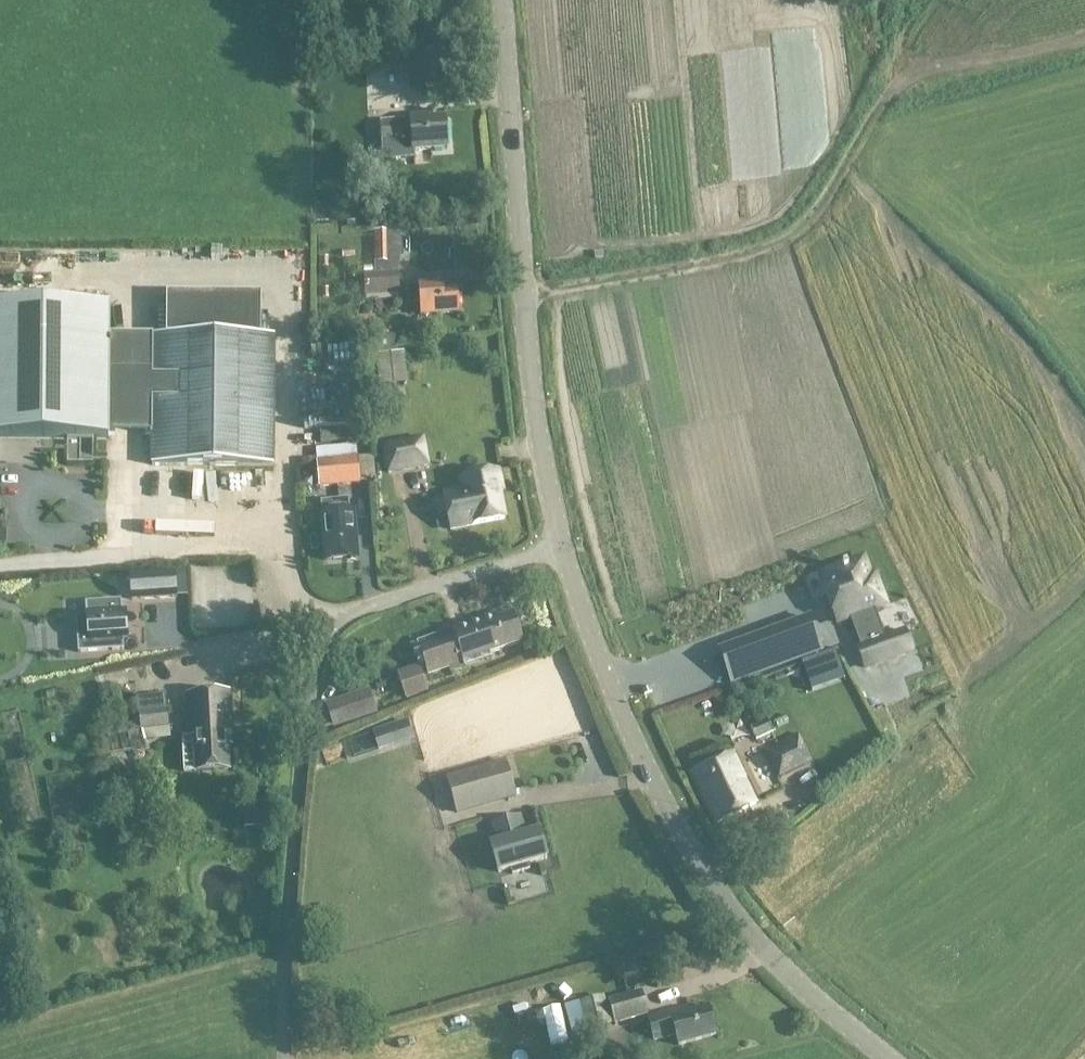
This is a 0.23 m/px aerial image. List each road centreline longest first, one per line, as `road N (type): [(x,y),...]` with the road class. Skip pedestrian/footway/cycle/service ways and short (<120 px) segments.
road 1 (unclassified): [(563,548),(367,609),(335,627),(321,649),(297,824),(284,1058)]
road 2 (tertiary): [(563,548),(578,612),(647,787),(705,883),(762,954),(884,1058)]
road 3 (tertiary): [(500,0),(534,415),(563,548)]
road 4 (track): [(704,265),(778,246),(817,216),(905,82),(1084,31)]
road 5 (track): [(522,295),(704,265)]

